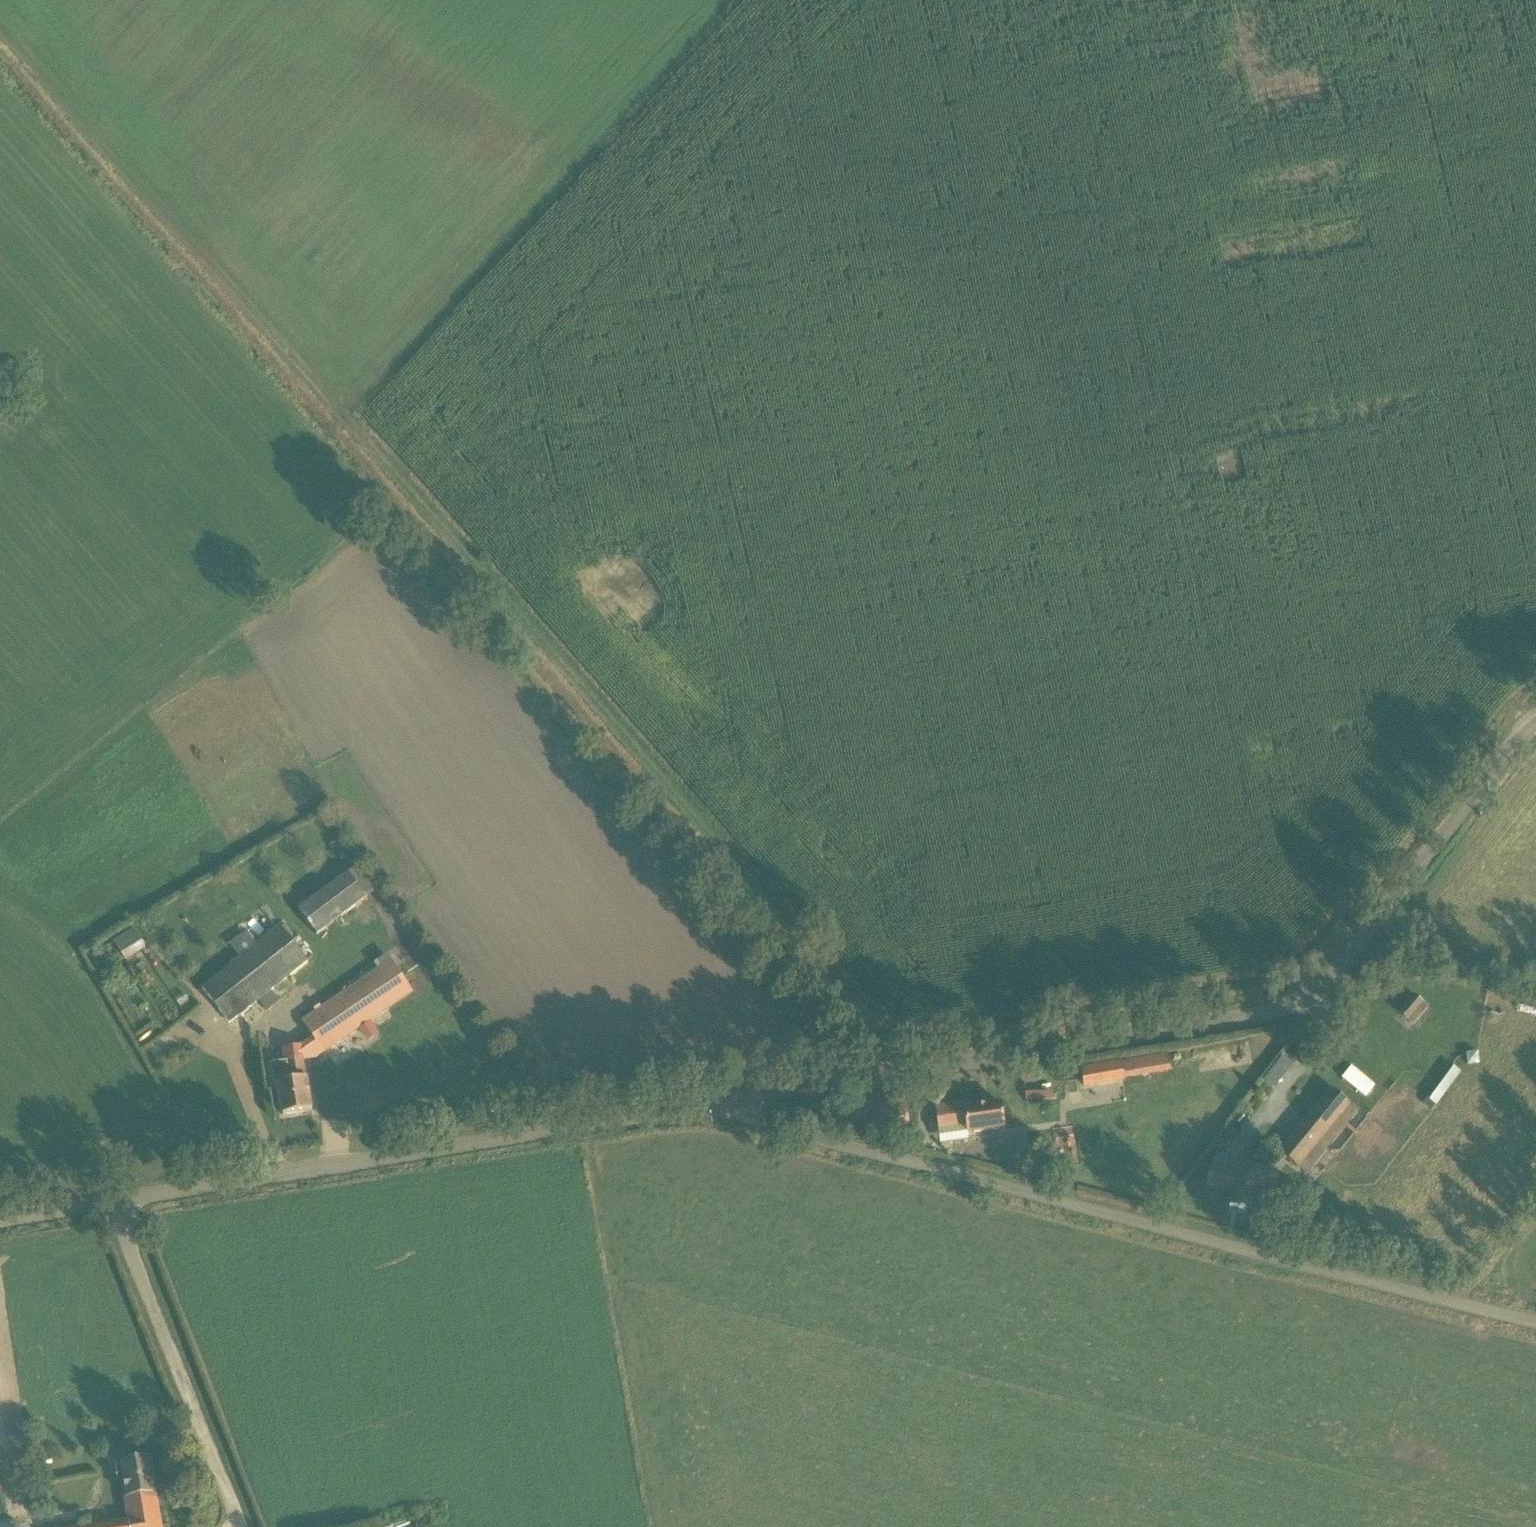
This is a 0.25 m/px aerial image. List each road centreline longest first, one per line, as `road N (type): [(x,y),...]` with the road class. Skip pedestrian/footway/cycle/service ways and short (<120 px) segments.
road 1 (unclassified): [(724,1098),(1247,1017),(1307,998),(1535,723)]
road 2 (unclassified): [(1535,1334),(775,1128),(724,1098)]
road 3 (unclassified): [(0,1221),(724,1098)]

